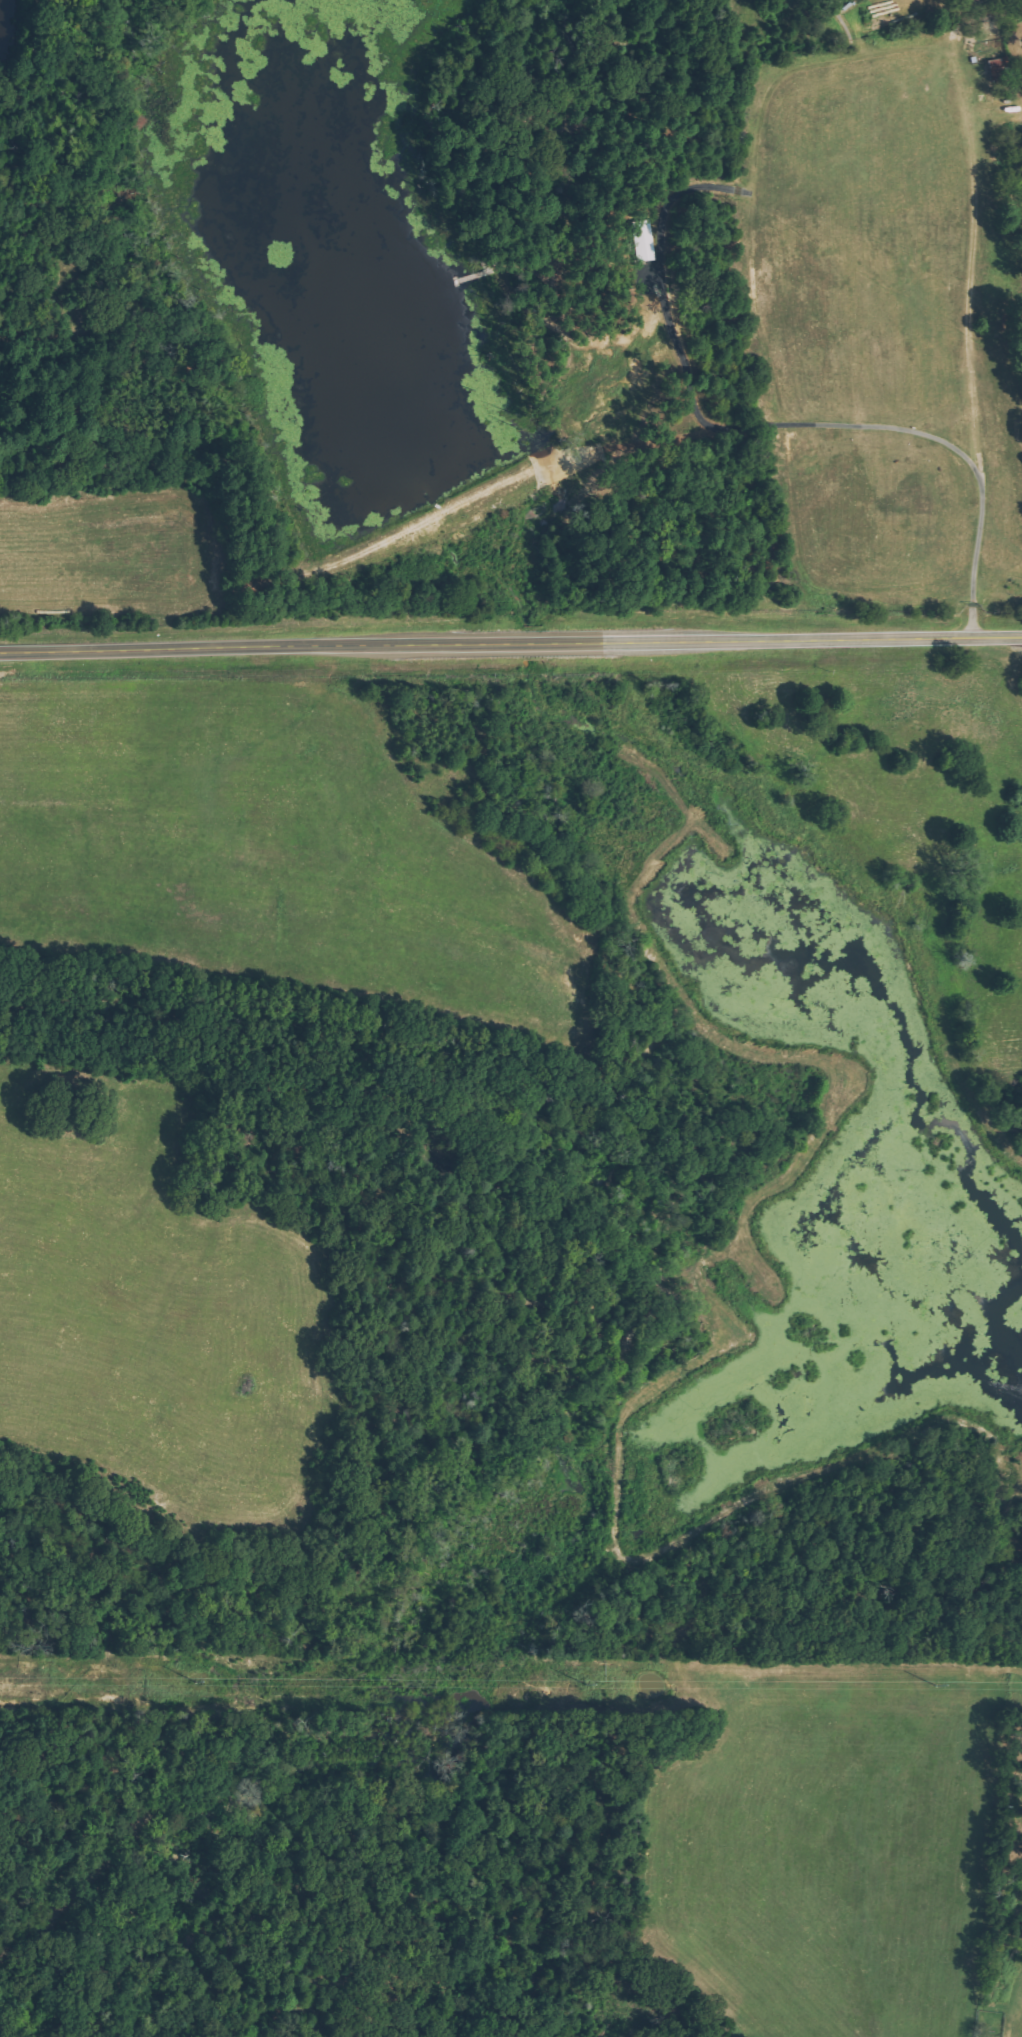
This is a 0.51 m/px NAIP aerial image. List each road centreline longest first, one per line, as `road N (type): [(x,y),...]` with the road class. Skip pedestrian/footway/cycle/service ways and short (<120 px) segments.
road 1 (secondary): [(0,649),(1021,639)]

